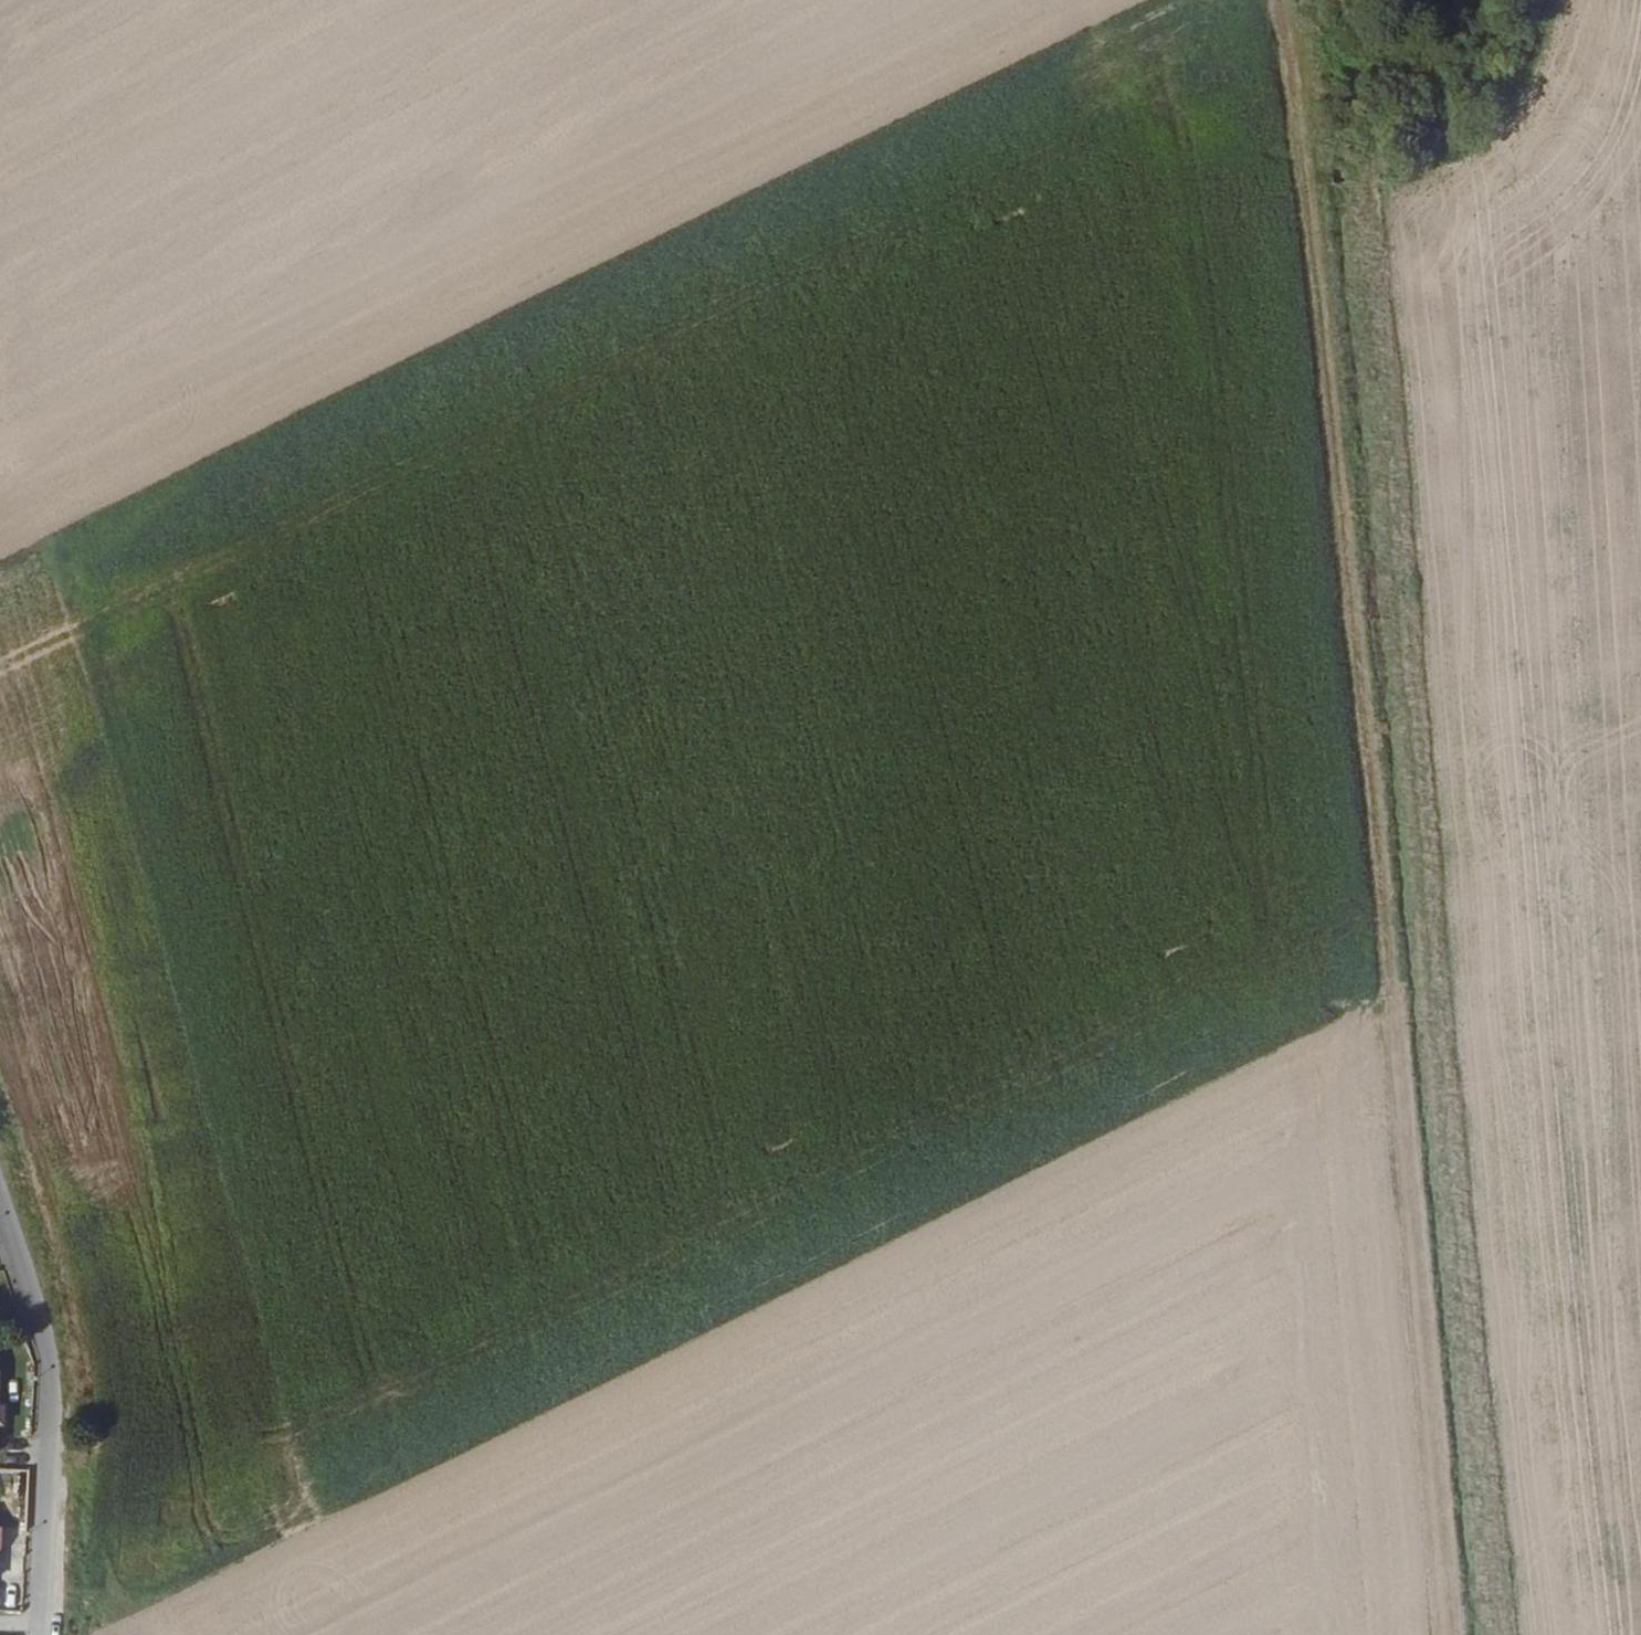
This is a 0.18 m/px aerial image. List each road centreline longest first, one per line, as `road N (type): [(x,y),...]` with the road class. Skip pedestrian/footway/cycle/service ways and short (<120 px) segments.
road 1 (residential): [(0,1207),(54,1378),(41,1634)]

